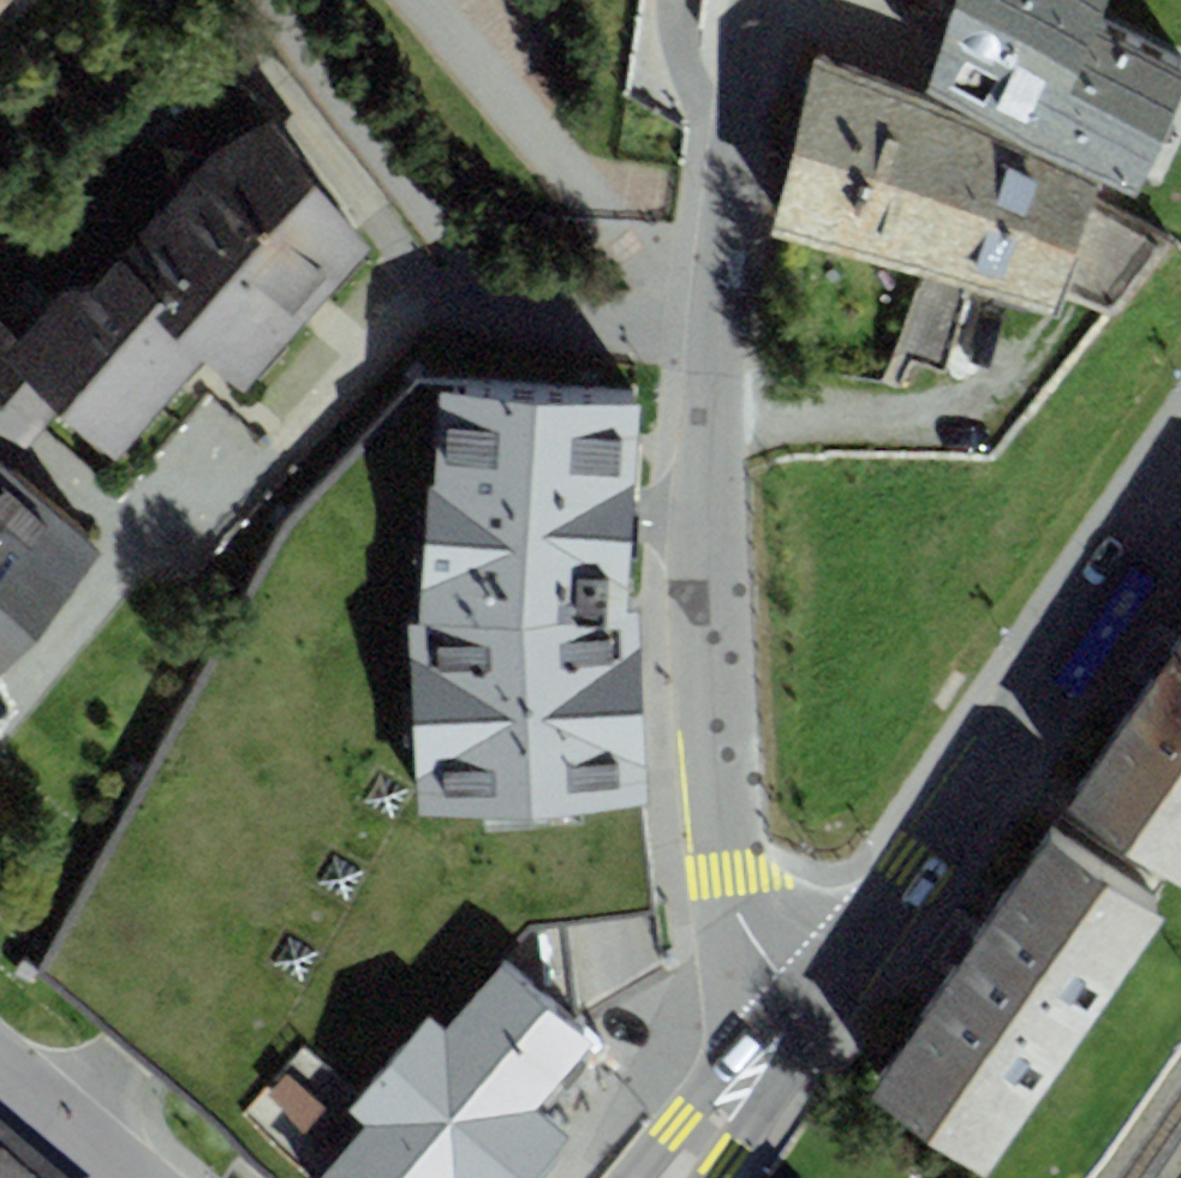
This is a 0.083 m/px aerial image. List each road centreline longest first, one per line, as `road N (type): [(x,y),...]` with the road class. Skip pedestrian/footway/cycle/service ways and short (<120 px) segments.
road 1 (residential): [(817,1001),(750,936),(730,875),(713,609),(714,345),(747,0)]
road 2 (tertiary): [(817,1001),(919,869),(1180,488)]
road 3 (tertiary): [(673,1177),(817,1001)]
road 4 (residential): [(0,1062),(142,1177)]

